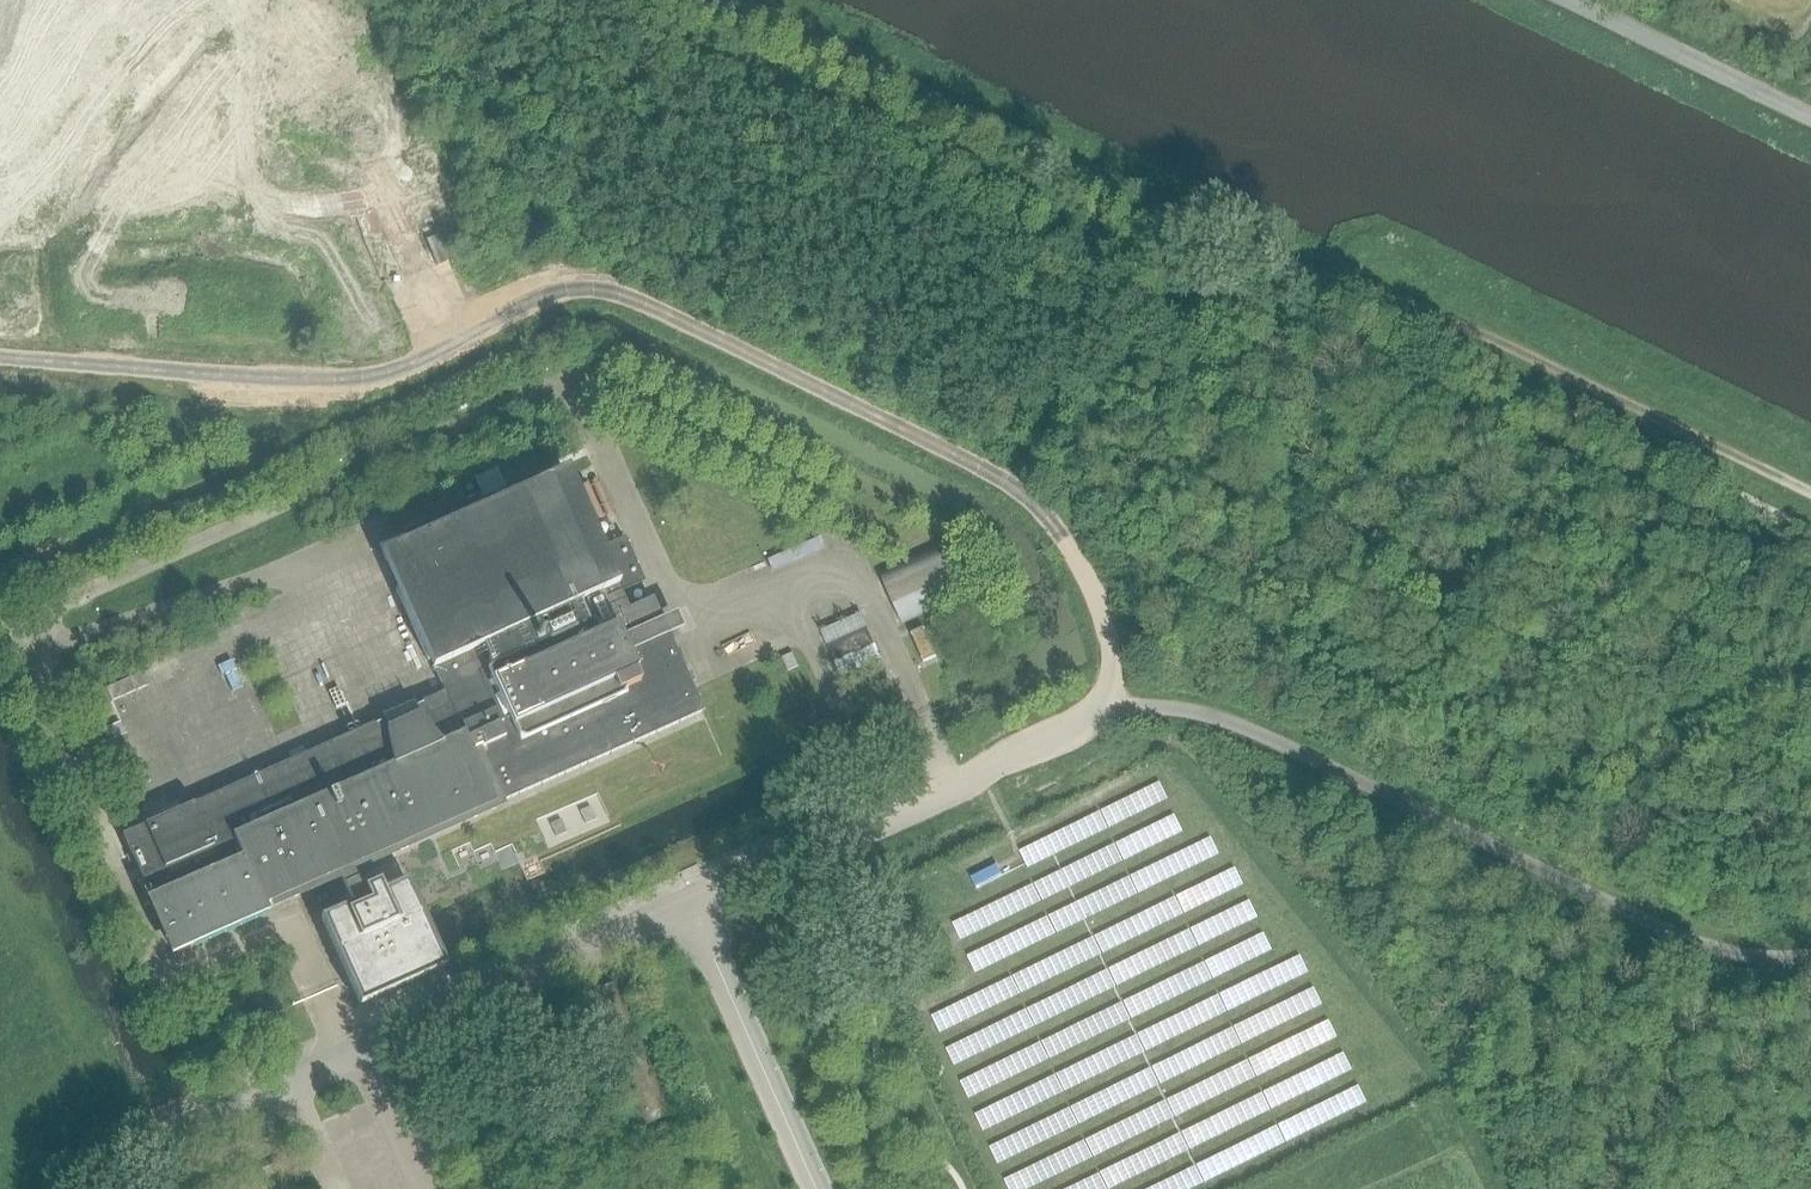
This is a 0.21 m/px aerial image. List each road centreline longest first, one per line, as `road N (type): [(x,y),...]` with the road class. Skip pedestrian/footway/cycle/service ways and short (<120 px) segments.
road 1 (track): [(747,0),(1307,270),(1398,300),(1810,499)]
road 2 (unclassified): [(690,910),(1097,717),(1162,705),(1259,734),(1524,863)]
road 3 (unclassified): [(179,1133),(690,910)]
road 4 (track): [(529,290),(442,346),(383,370),(342,376),(0,358)]
road 5 (unclassified): [(816,1188),(690,910)]
road 6 (unclassified): [(1810,119),(1567,0)]

